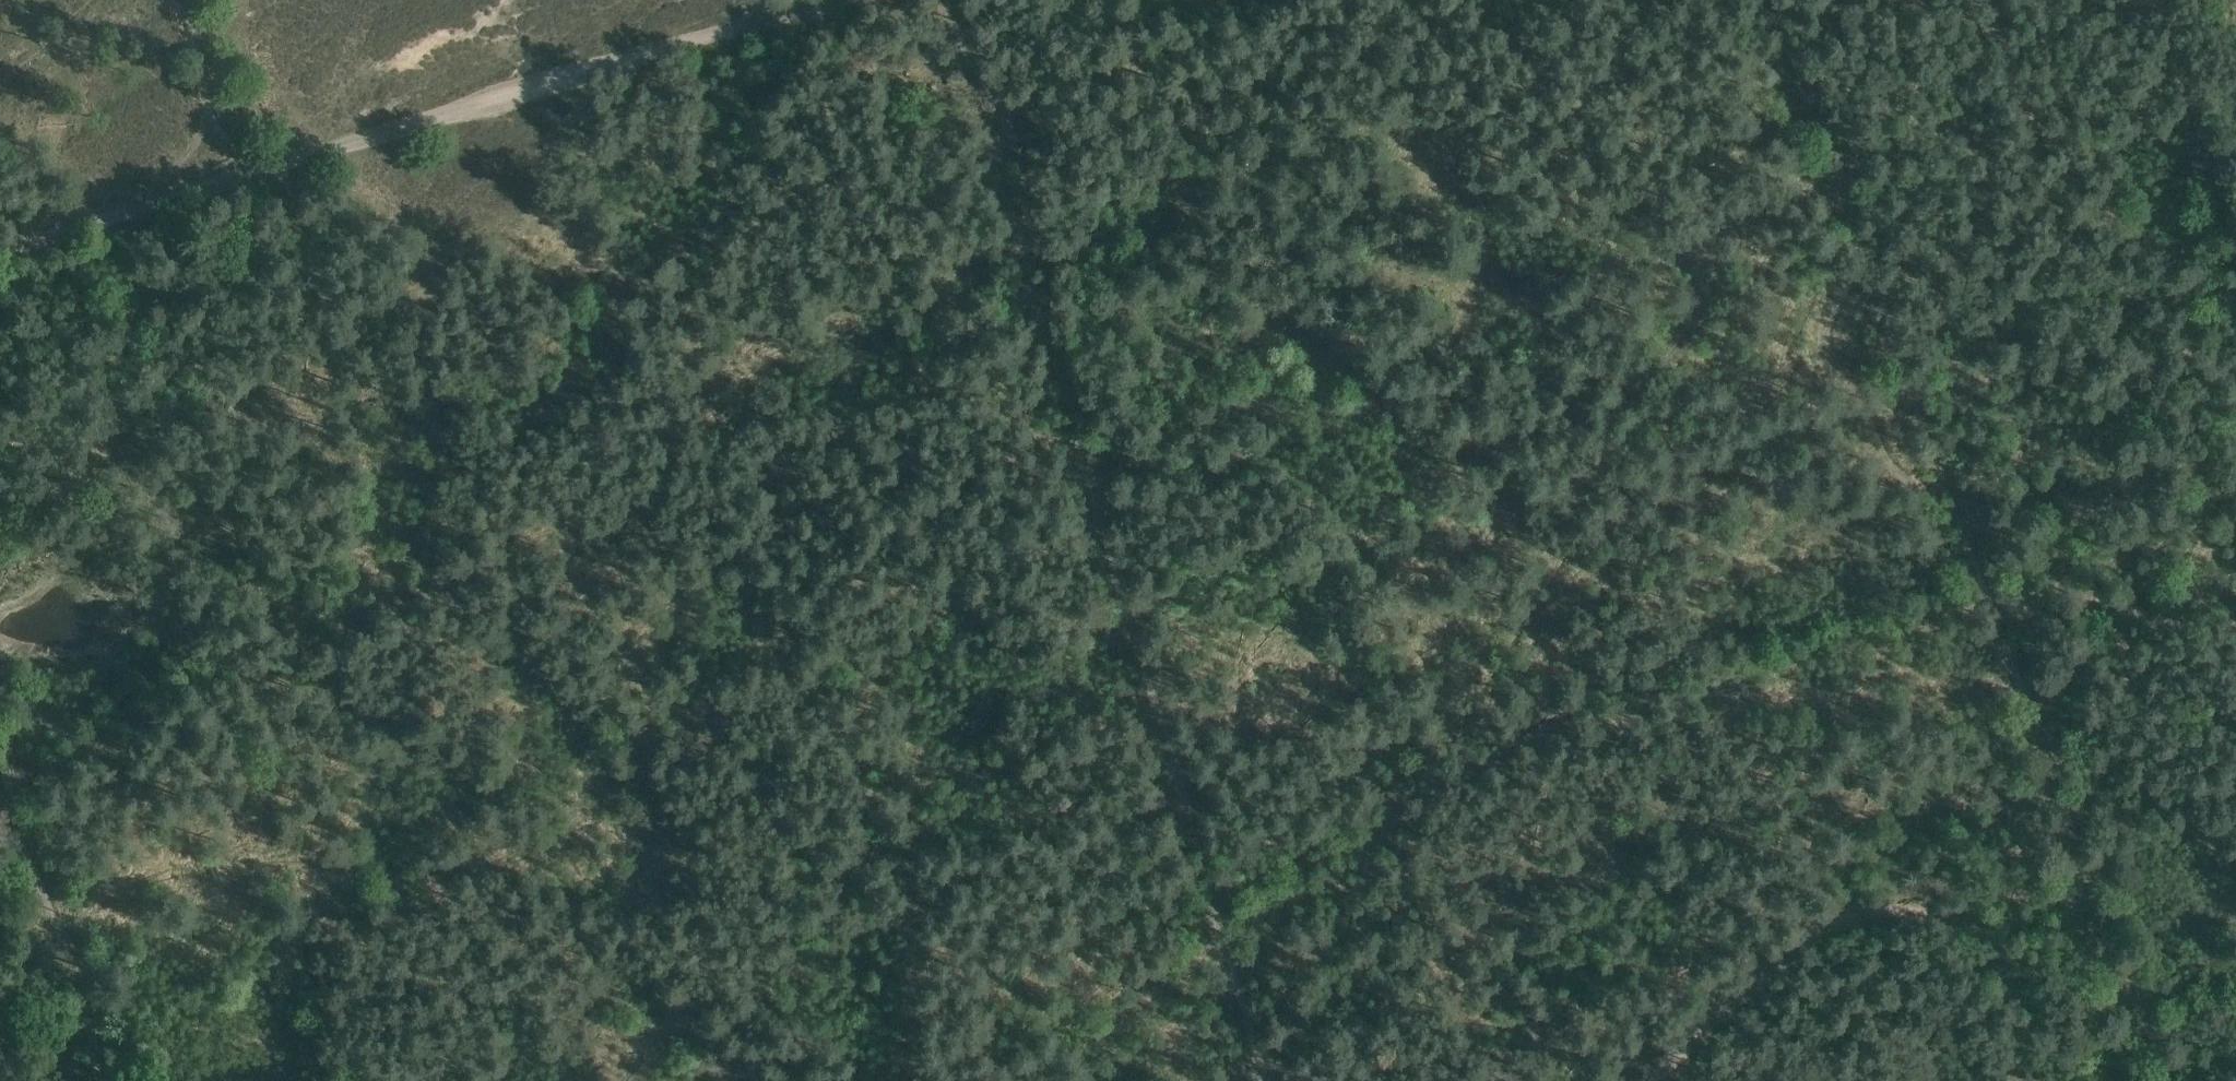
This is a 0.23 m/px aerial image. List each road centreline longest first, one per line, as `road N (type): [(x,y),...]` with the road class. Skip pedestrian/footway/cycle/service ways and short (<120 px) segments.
road 1 (track): [(929,0),(958,89),(995,87),(1028,125),(1019,166),(990,191),(1060,394),(1045,415),(1053,442),(1079,456),(1266,1080)]
road 2 (track): [(2159,1080),(1761,0)]
road 3 (track): [(0,239),(219,162),(787,0)]
road 4 (track): [(94,1080),(0,761)]

